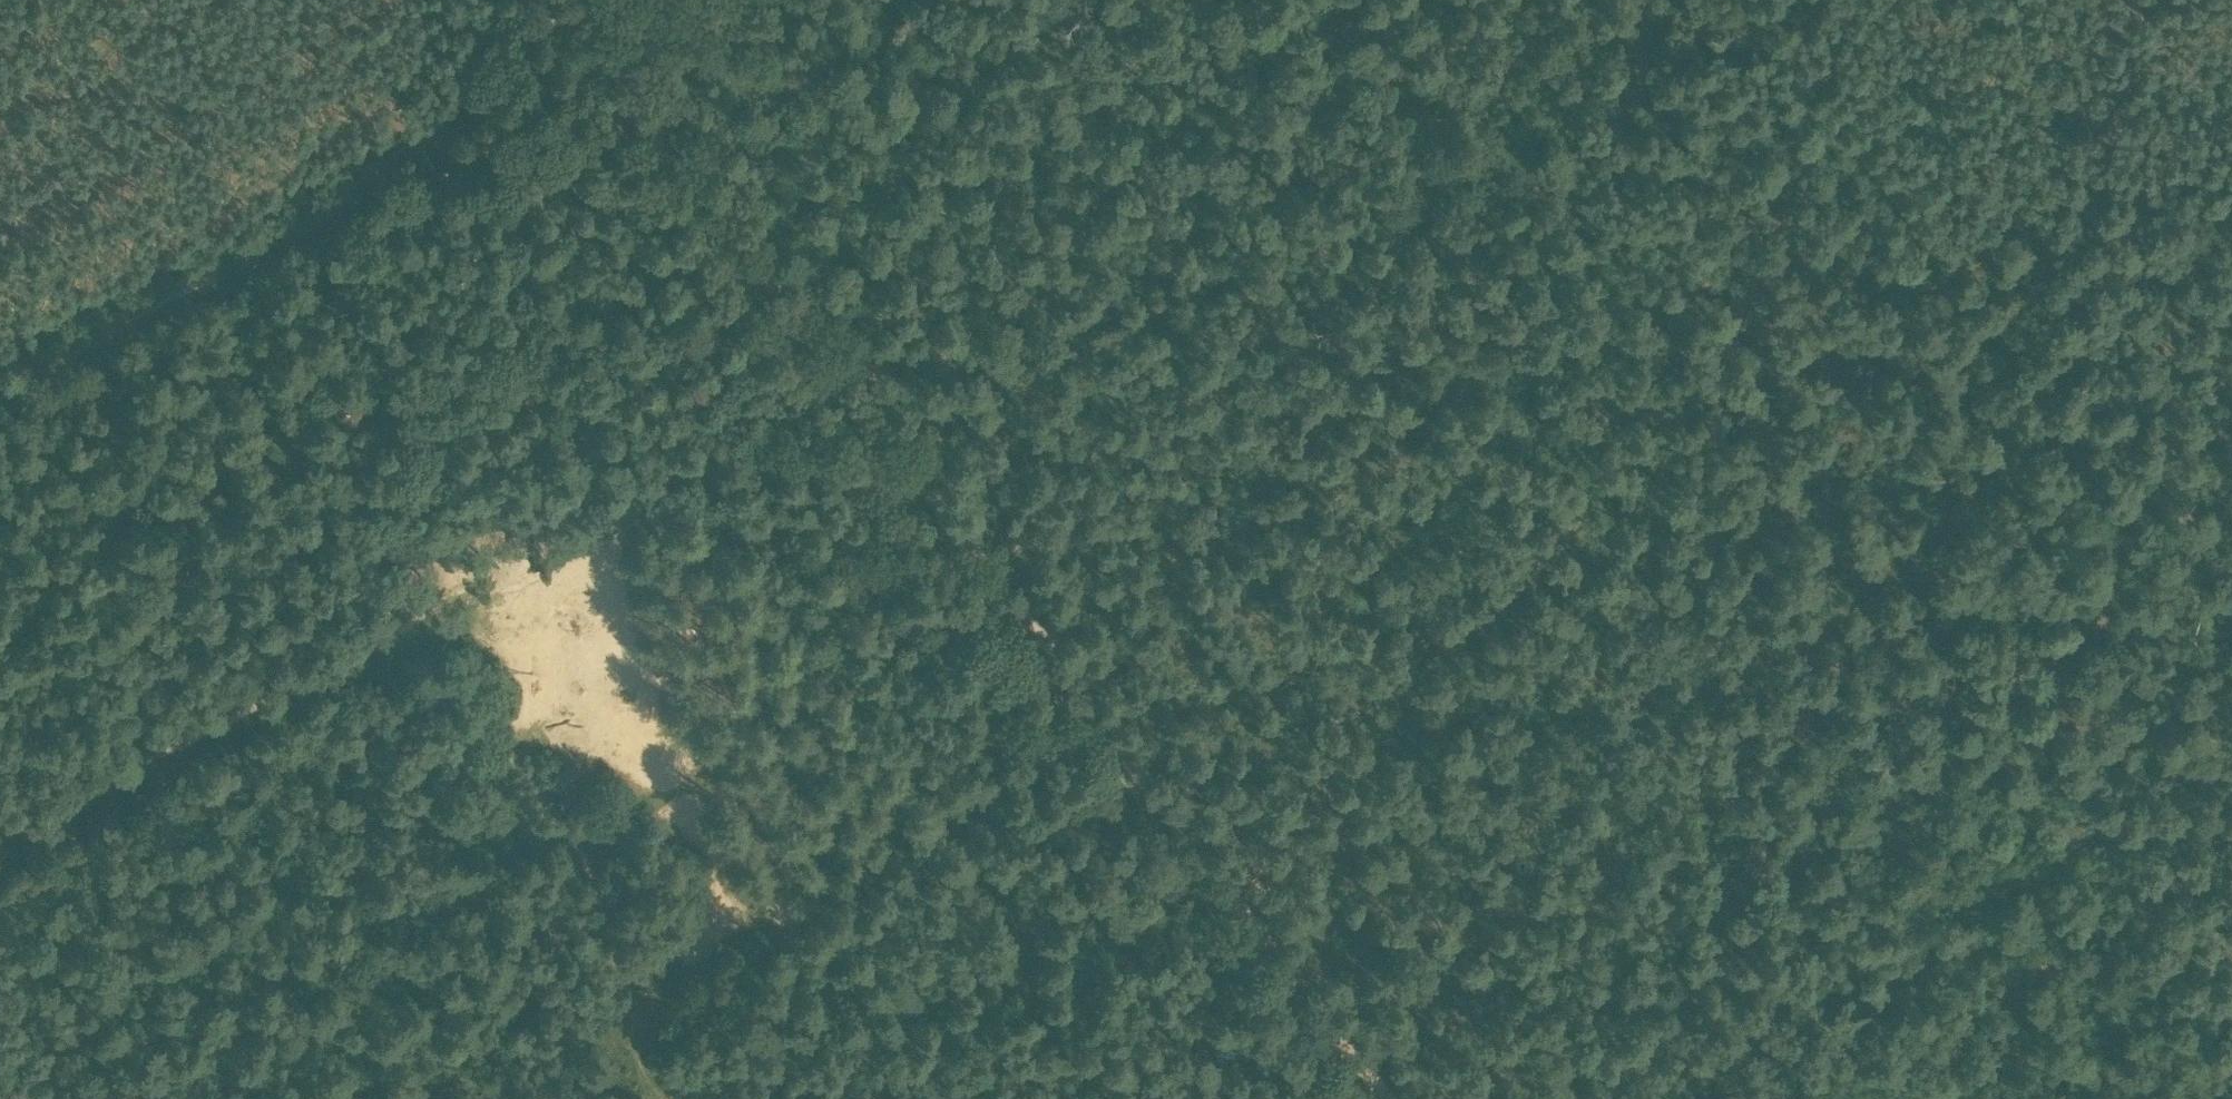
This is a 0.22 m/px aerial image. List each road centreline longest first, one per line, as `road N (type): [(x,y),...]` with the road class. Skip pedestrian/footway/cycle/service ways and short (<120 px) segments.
road 1 (track): [(1377,1098),(837,374),(576,0)]
road 2 (track): [(684,1098),(649,1058),(634,987),(748,903),(650,706),(580,539)]
road 3 (track): [(634,987),(620,920),(566,820),(393,636)]
road 4 (track): [(756,752),(720,744),(673,753),(553,804)]

